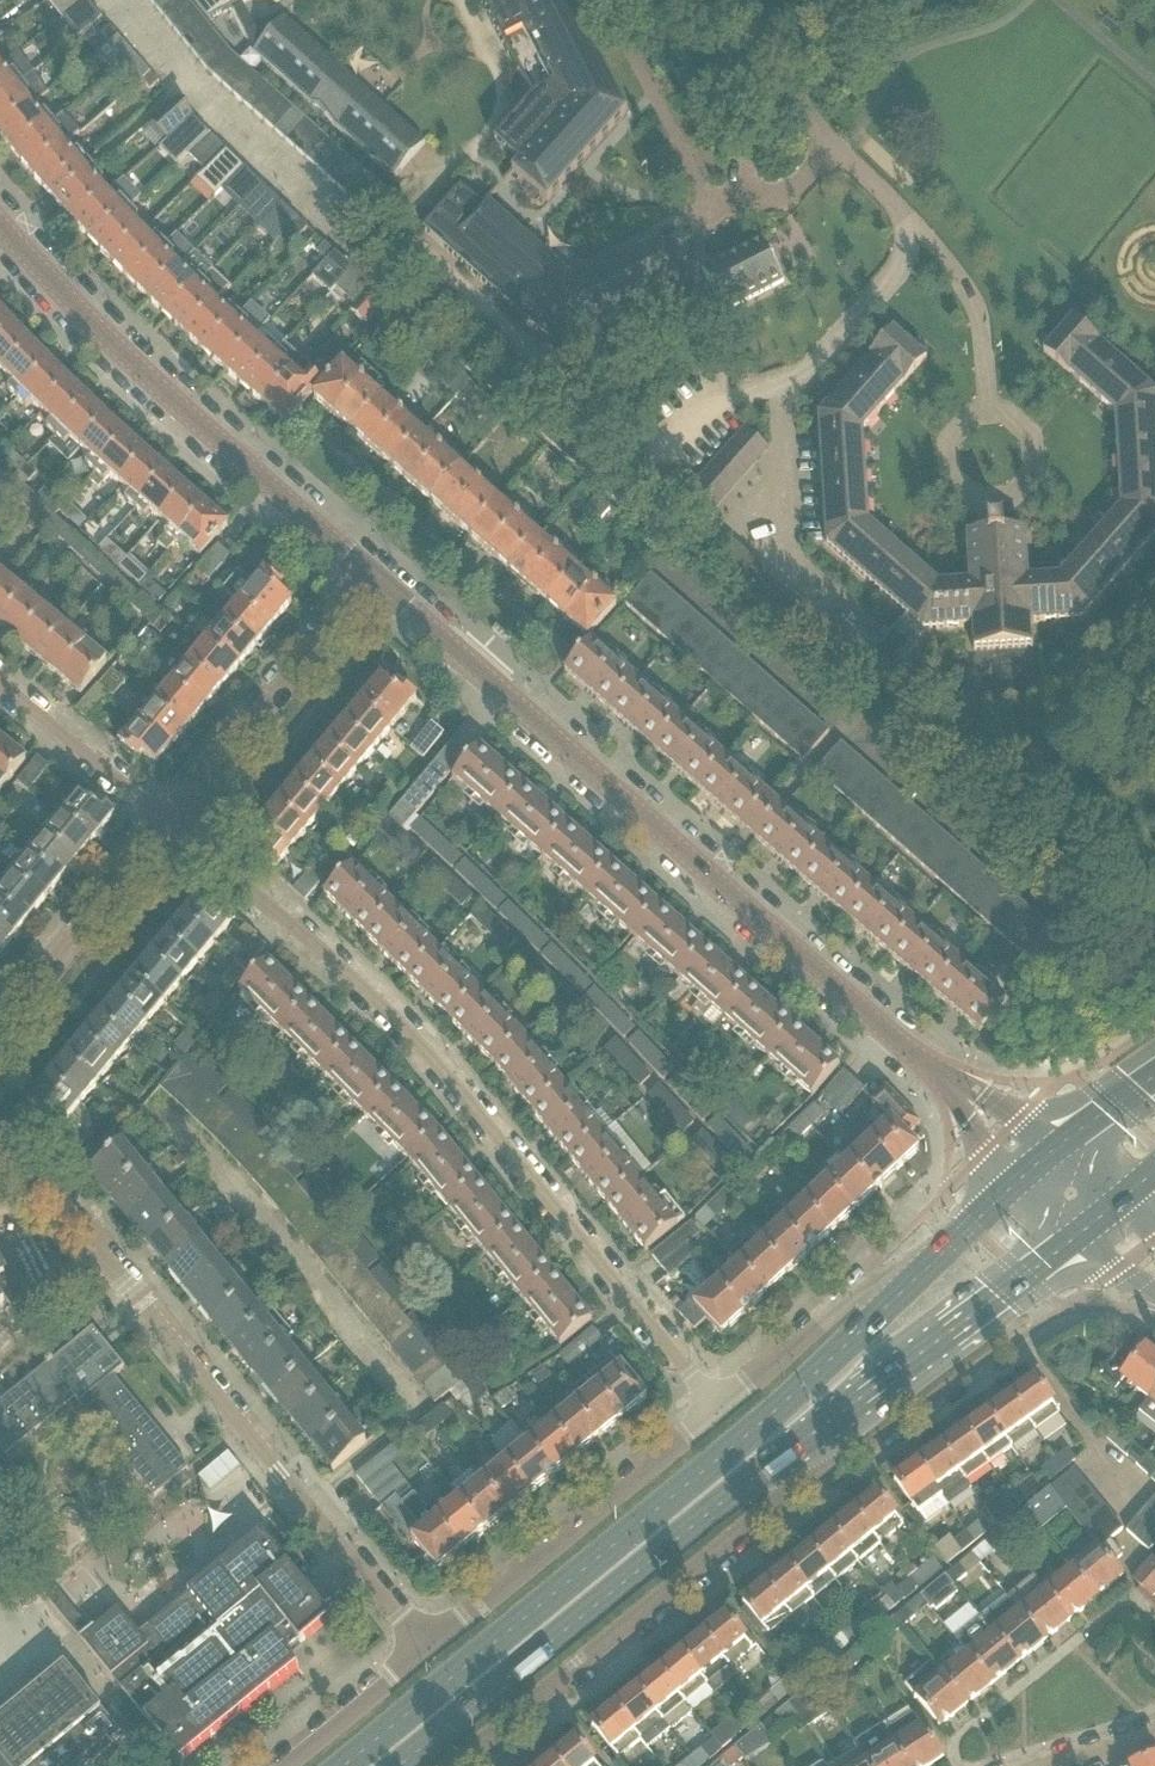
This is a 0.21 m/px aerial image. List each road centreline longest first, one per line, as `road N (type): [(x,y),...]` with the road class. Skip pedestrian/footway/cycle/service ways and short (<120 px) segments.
road 1 (residential): [(163,824),(304,935),(442,1064),(718,1408)]
road 2 (primary): [(919,1274),(751,1432),(342,1765)]
road 3 (tertiary): [(922,1061),(391,588)]
road 4 (residential): [(424,1645),(127,1285),(0,1159)]
road 5 (tertiary): [(391,588),(144,373),(0,223)]
road 6 (primary): [(401,1765),(815,1431)]
road 7 (residential): [(465,1765),(802,1494),(815,1431)]
road 8 (residential): [(718,1408),(424,1645)]
road 9 (residential): [(163,824),(391,588)]
road 10 (primary): [(815,1431),(1074,1239)]
road 11 (residential): [(0,1024),(163,824)]
road 12 (residential): [(919,1274),(849,1290),(718,1408)]
road 13 (residential): [(0,682),(163,824)]
road 14 (residential): [(424,1645),(278,1765)]
road 15 (tertiary): [(1058,1146),(922,1061)]
road 16 (tertiary): [(922,1061),(1014,1181)]
road 17 (primary): [(1014,1181),(919,1274)]

